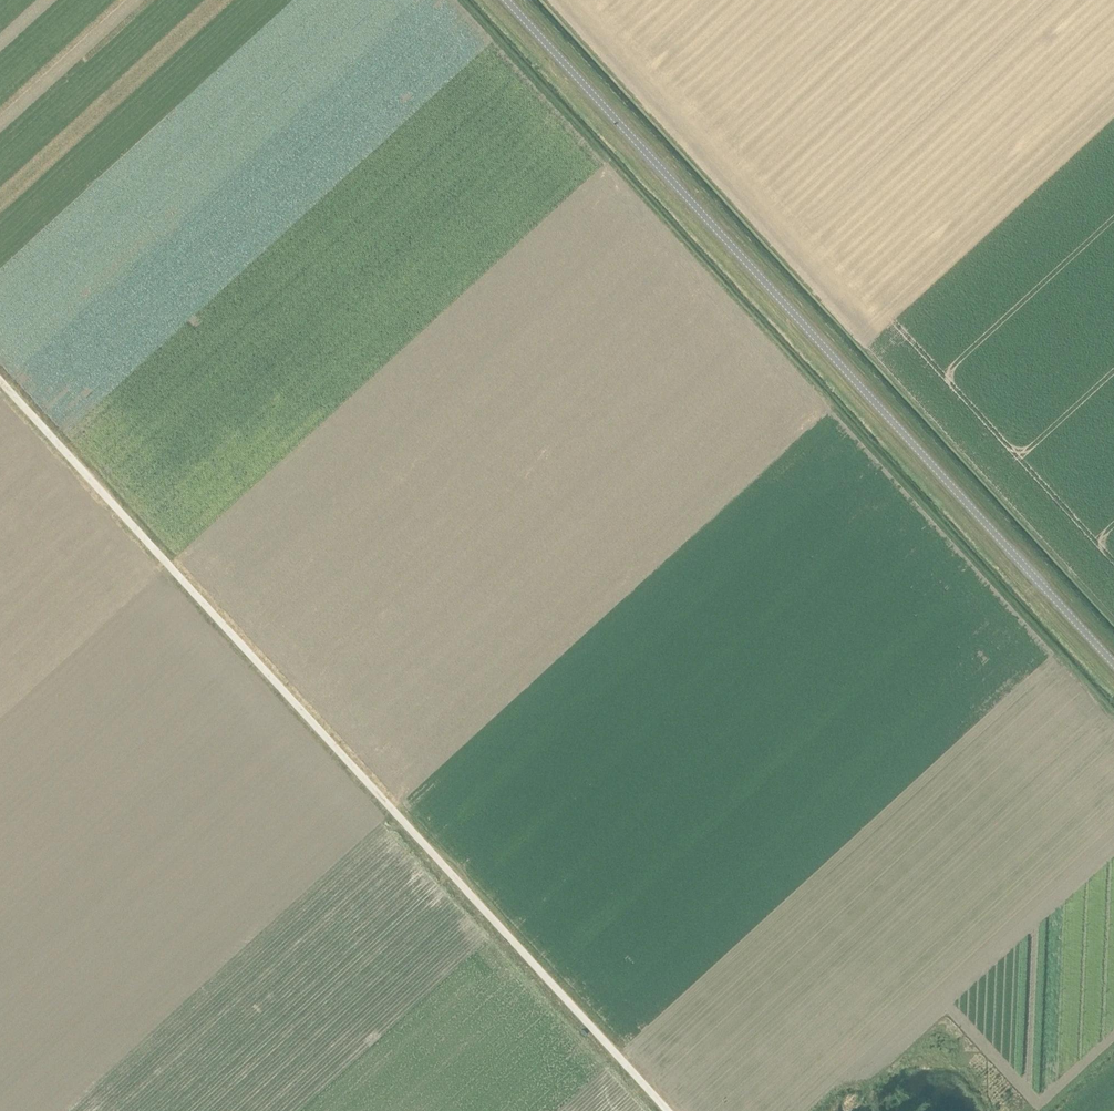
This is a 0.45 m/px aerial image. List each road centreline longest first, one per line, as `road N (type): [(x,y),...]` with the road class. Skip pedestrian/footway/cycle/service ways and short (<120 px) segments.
road 1 (unclassified): [(1113,665),(505,0)]

